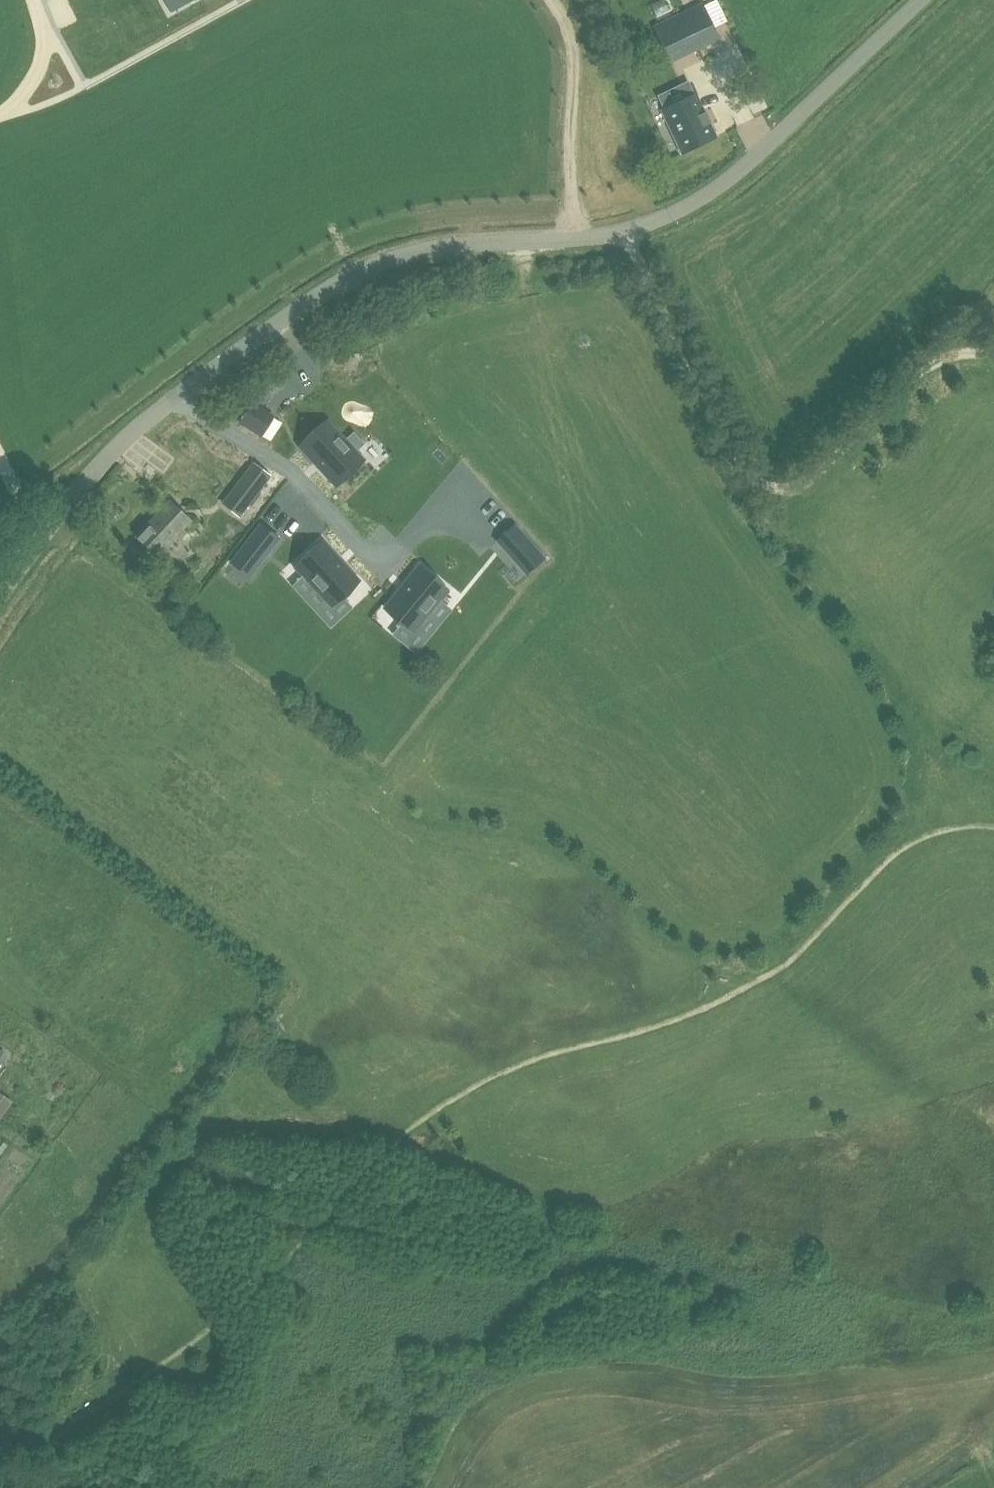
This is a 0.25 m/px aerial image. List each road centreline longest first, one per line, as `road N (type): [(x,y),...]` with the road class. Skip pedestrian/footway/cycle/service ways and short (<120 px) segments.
road 1 (unclassified): [(0,595),(57,513),(128,437),(356,271),(414,250),(562,246),(675,219),(728,187),(923,0)]

